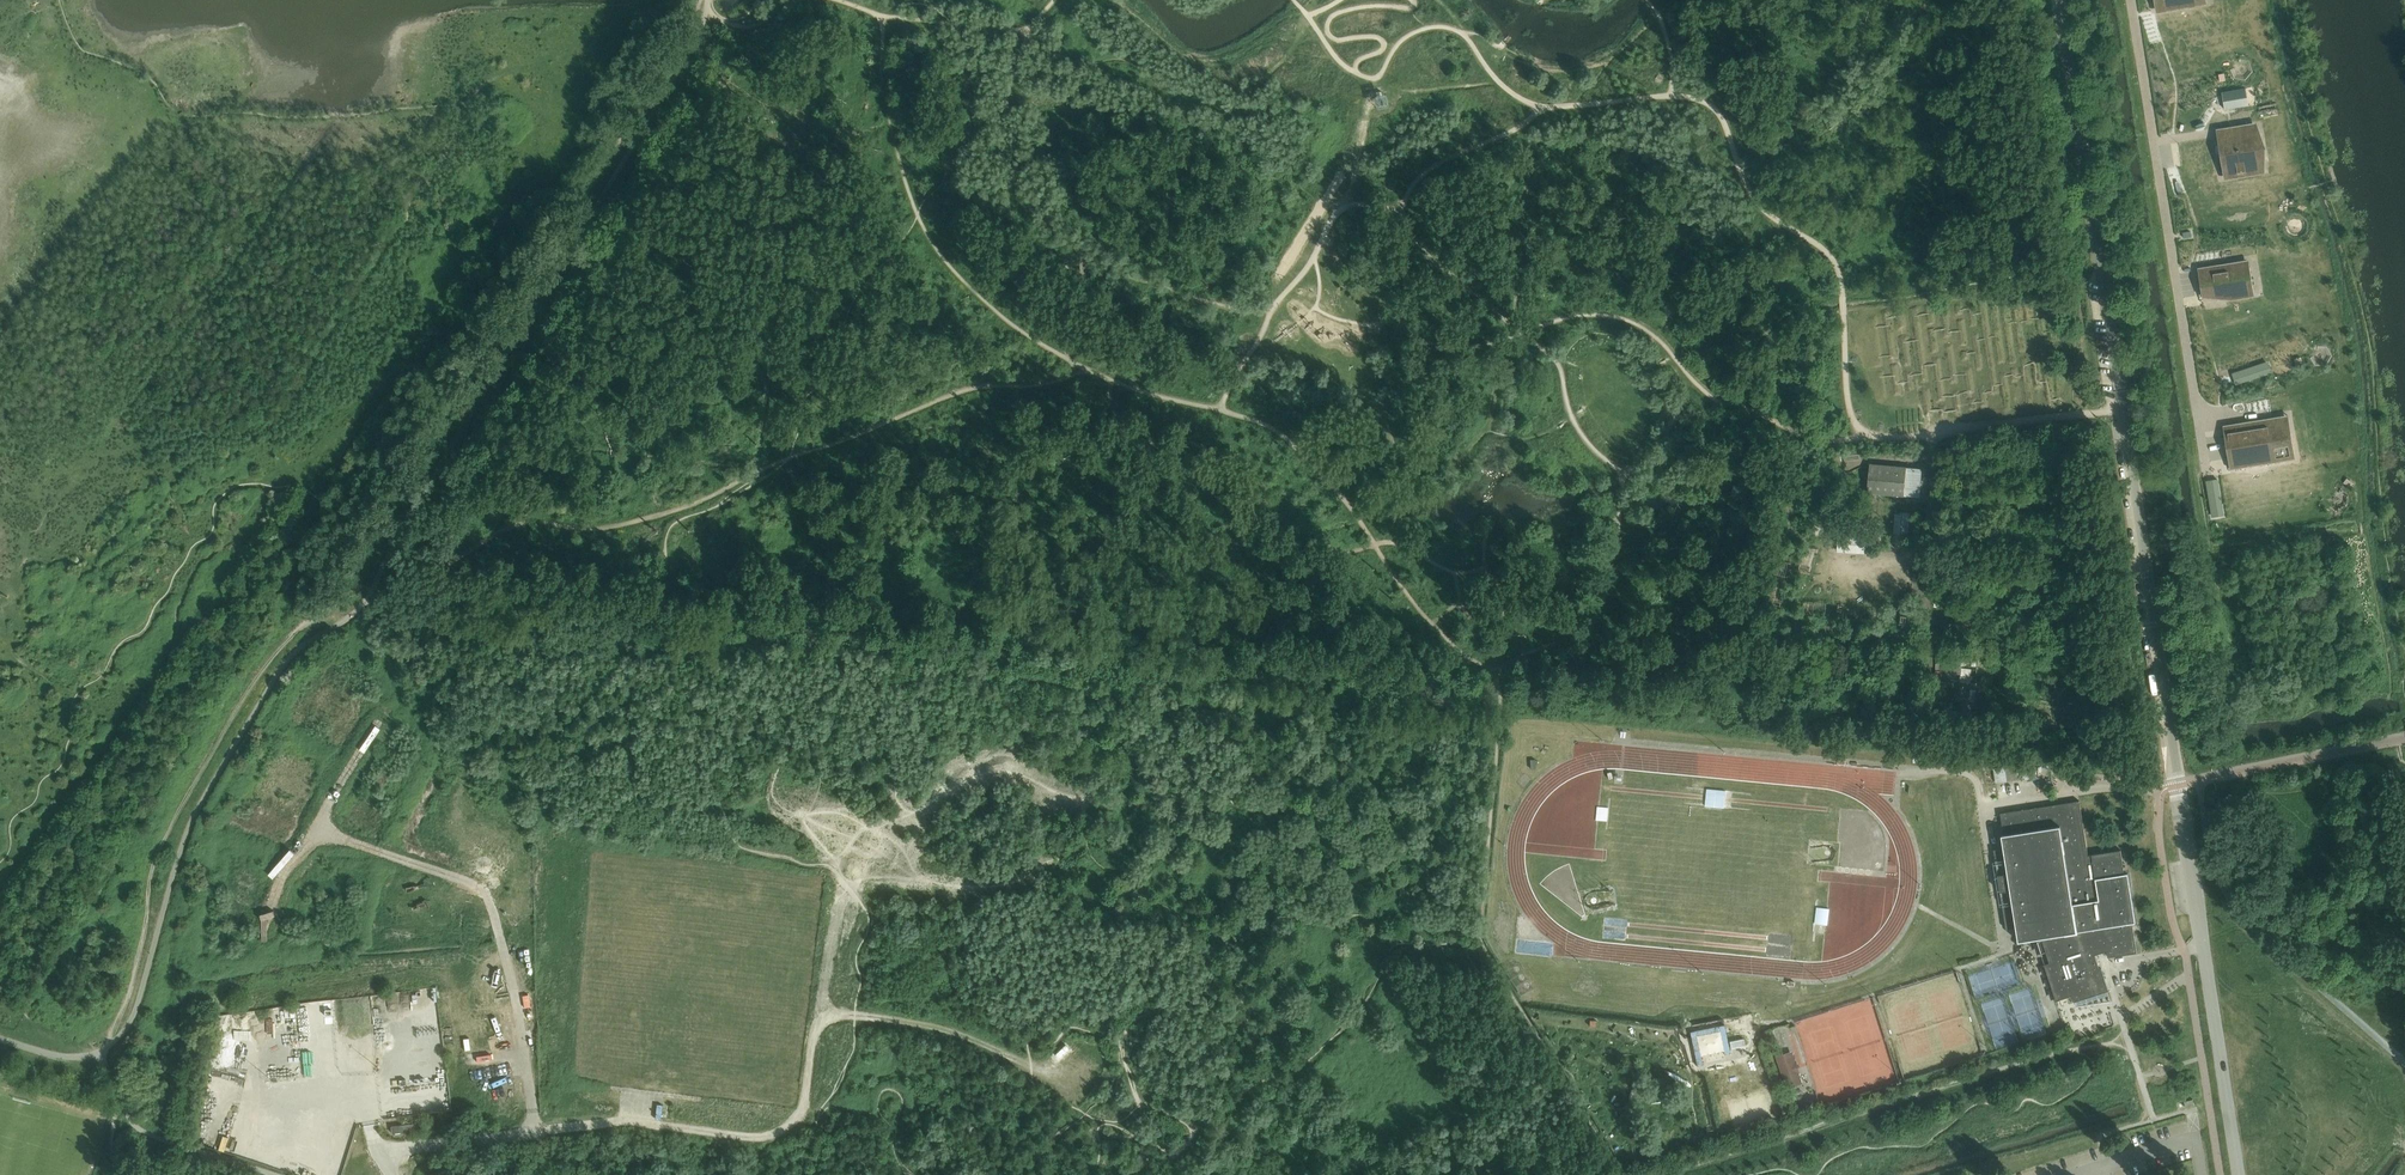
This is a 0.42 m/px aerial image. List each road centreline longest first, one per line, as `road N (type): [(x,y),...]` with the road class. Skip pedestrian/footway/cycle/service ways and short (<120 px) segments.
road 1 (unclassified): [(2240,1174),(2057,0)]

